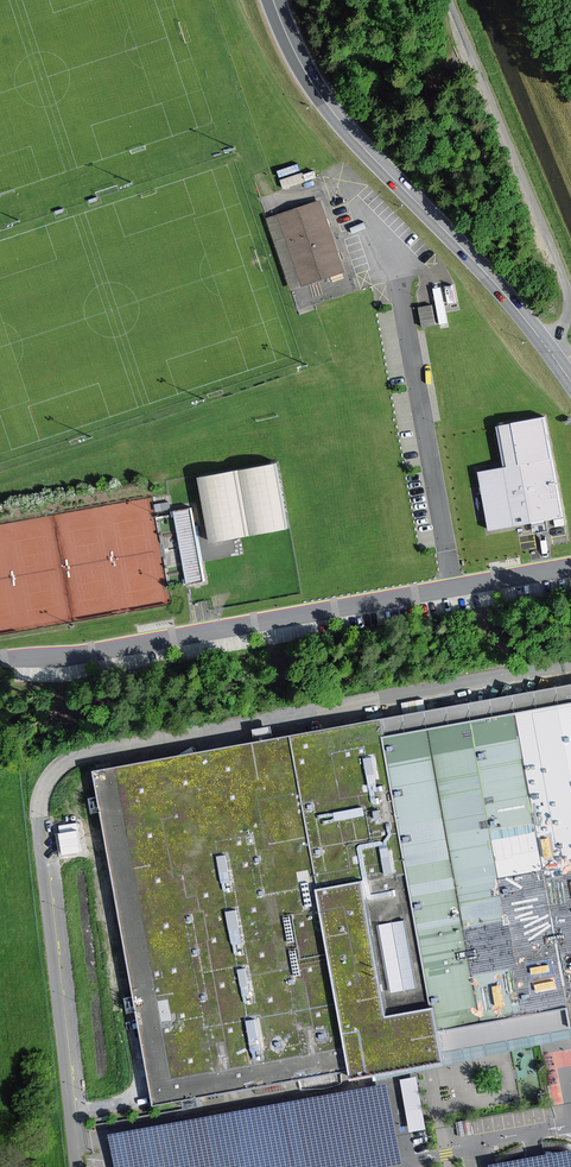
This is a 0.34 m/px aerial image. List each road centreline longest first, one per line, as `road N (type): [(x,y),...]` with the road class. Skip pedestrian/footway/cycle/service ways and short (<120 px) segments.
road 1 (tertiary): [(273,0),(324,101),(487,275),(570,382)]
road 2 (track): [(543,342),(564,322),(568,291),(448,0)]

